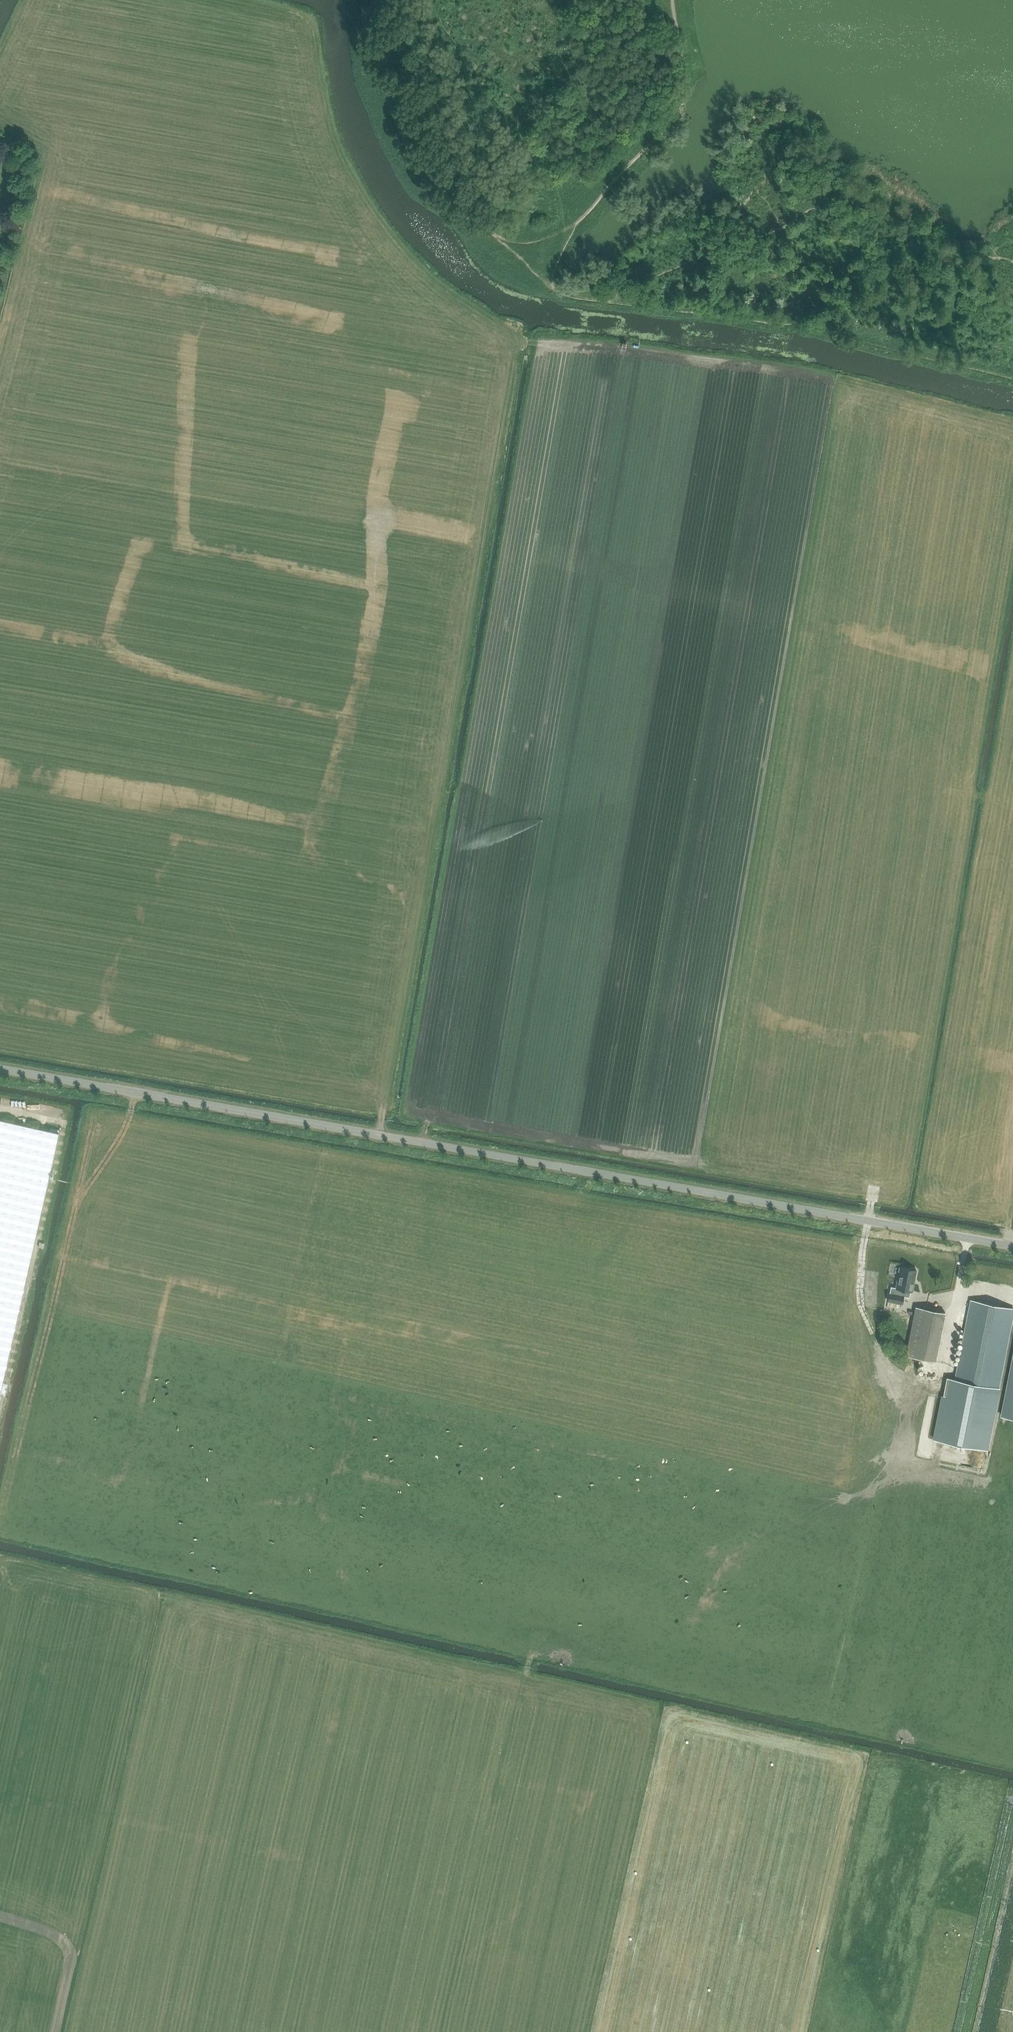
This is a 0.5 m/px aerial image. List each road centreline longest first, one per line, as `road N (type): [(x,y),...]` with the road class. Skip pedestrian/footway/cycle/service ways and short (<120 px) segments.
road 1 (unclassified): [(1012,1247),(0,1069)]

